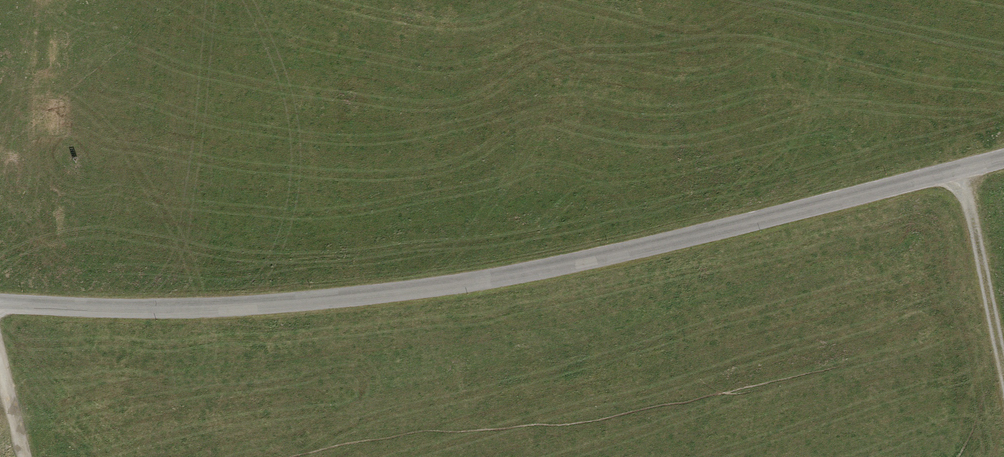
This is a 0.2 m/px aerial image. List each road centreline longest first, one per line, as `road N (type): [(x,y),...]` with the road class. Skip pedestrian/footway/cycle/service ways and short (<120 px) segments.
road 1 (unclassified): [(0,312),(275,310),(448,290),(622,258),(1003,168)]
road 2 (track): [(961,179),(1003,366)]

